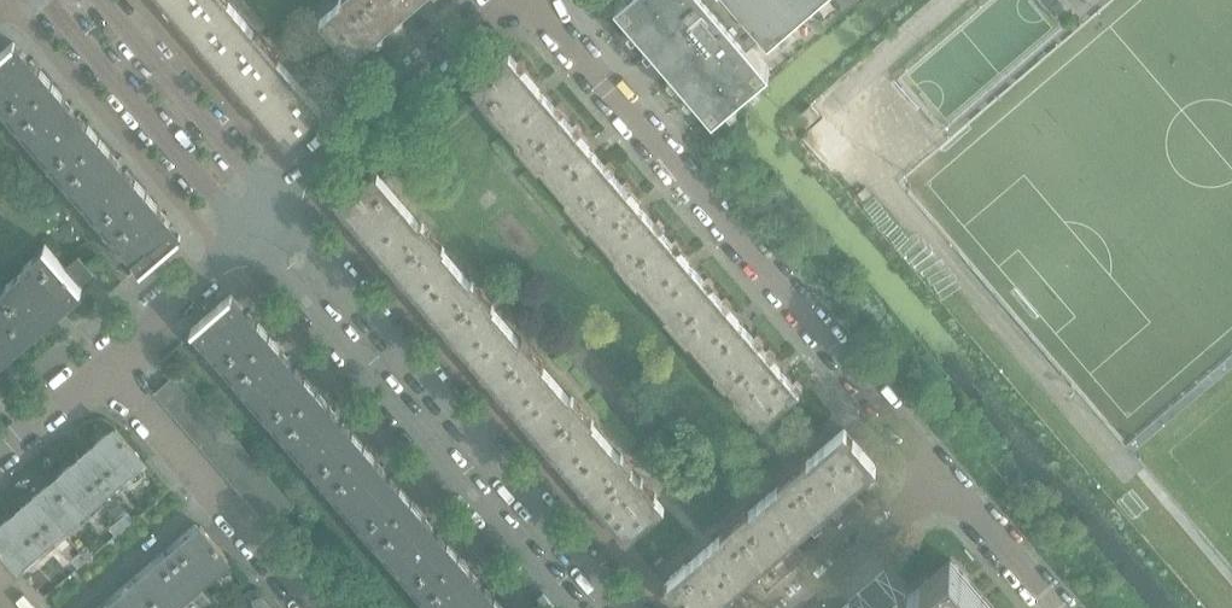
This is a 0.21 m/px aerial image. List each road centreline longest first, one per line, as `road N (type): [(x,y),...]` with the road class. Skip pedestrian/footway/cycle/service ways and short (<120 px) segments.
road 1 (residential): [(536,0),(941,475)]
road 2 (residential): [(626,607),(280,198)]
road 3 (residential): [(242,231),(563,607)]
road 4 (residential): [(319,607),(98,355)]
road 5 (residential): [(45,0),(242,231)]
road 6 (residential): [(280,198),(508,0)]
road 7 (residential): [(280,198),(111,0)]
road 8 (residential): [(783,607),(941,475)]
road 9 (residential): [(98,355),(242,231)]
road 10 (residential): [(941,475),(1054,607)]
road 11 (residential): [(0,440),(98,355)]

